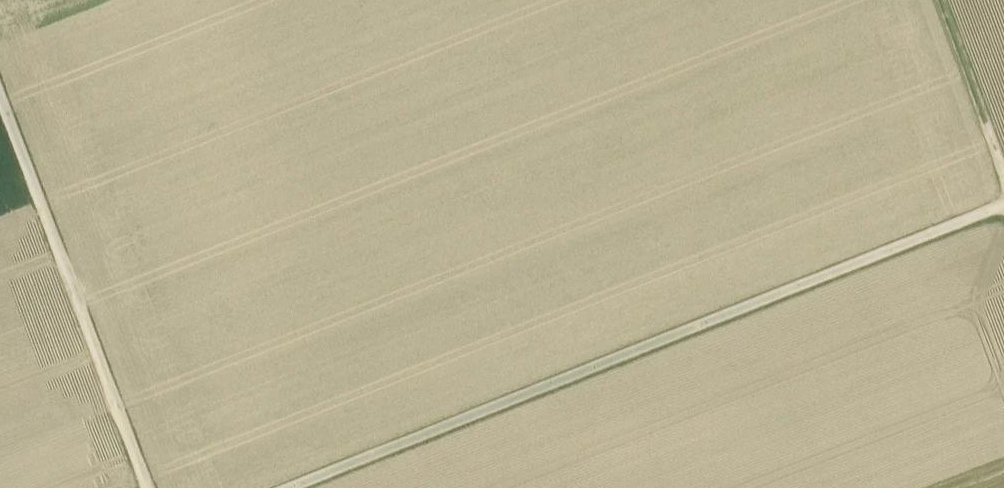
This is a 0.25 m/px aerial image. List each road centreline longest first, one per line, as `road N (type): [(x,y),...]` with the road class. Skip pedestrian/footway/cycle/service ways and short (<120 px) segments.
road 1 (track): [(285,487),(1003,205)]
road 2 (track): [(0,97),(148,487)]
road 3 (track): [(942,0),(1003,171)]

